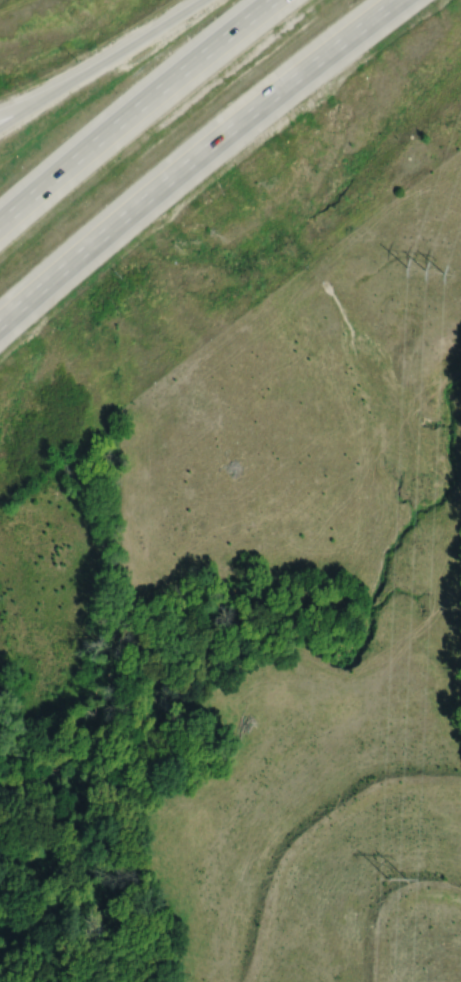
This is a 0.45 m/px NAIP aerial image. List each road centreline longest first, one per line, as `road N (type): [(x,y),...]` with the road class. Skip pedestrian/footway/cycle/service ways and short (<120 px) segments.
road 1 (motorway): [(0,321),(393,0)]
road 2 (motorway): [(271,0),(0,222)]
road 3 (motorway): [(200,0),(63,86)]

